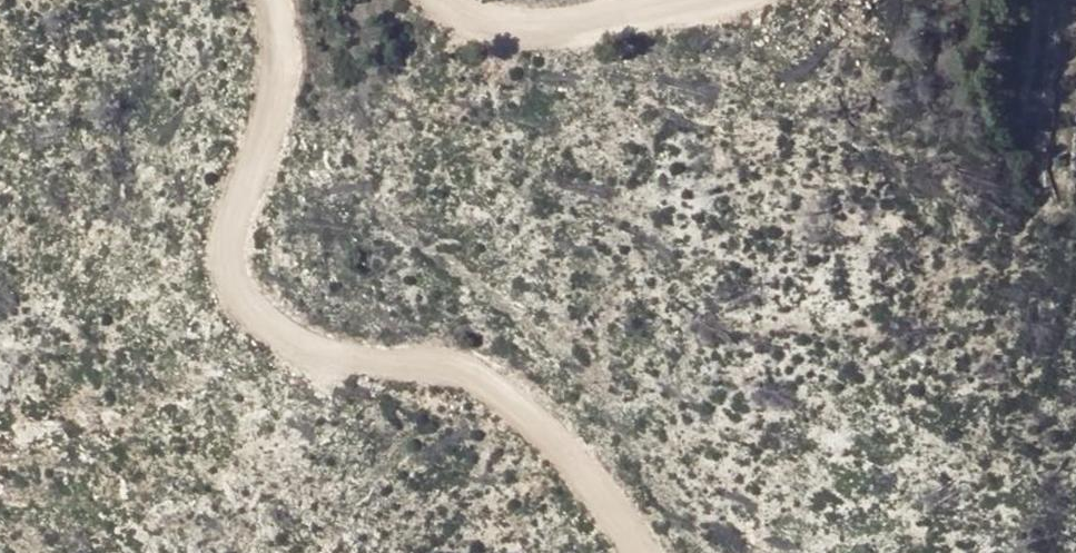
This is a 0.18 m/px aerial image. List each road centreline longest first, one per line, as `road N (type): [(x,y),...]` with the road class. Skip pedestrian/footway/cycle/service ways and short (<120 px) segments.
road 1 (track): [(633,552),(561,446),(473,368),(342,361),(252,321),(219,266),(230,198),(275,61),(259,0)]
road 2 (track): [(423,0),(433,11),(513,22),(631,16),(682,0)]

